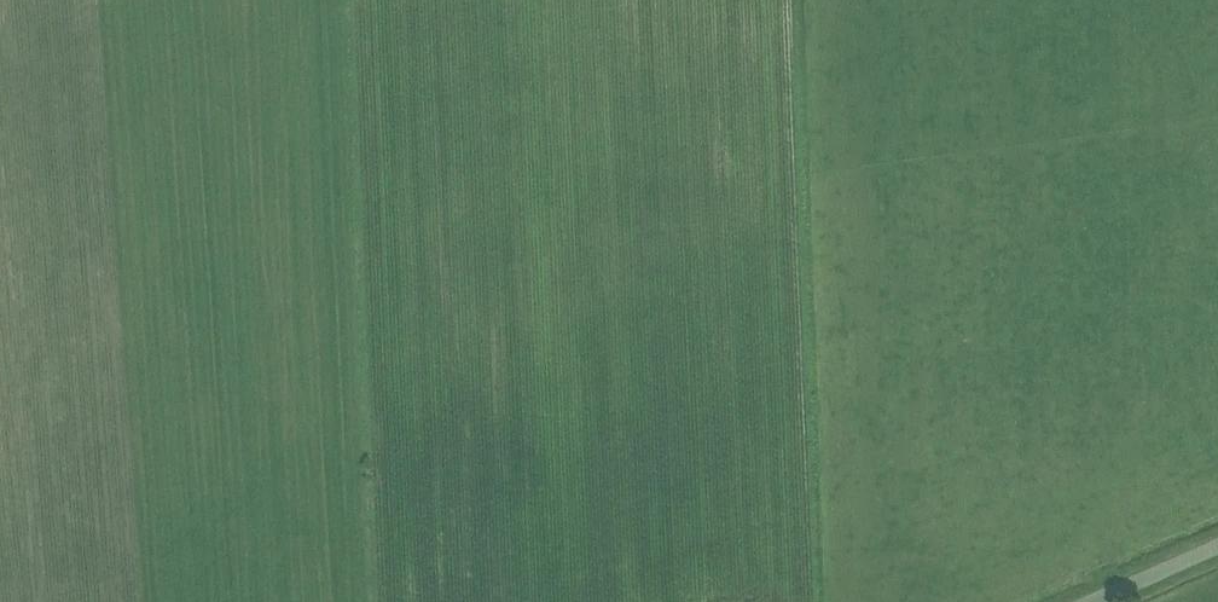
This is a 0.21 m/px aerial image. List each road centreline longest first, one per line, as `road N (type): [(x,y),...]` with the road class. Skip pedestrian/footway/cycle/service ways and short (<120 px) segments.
road 1 (unclassified): [(1091,601),(1217,545)]

